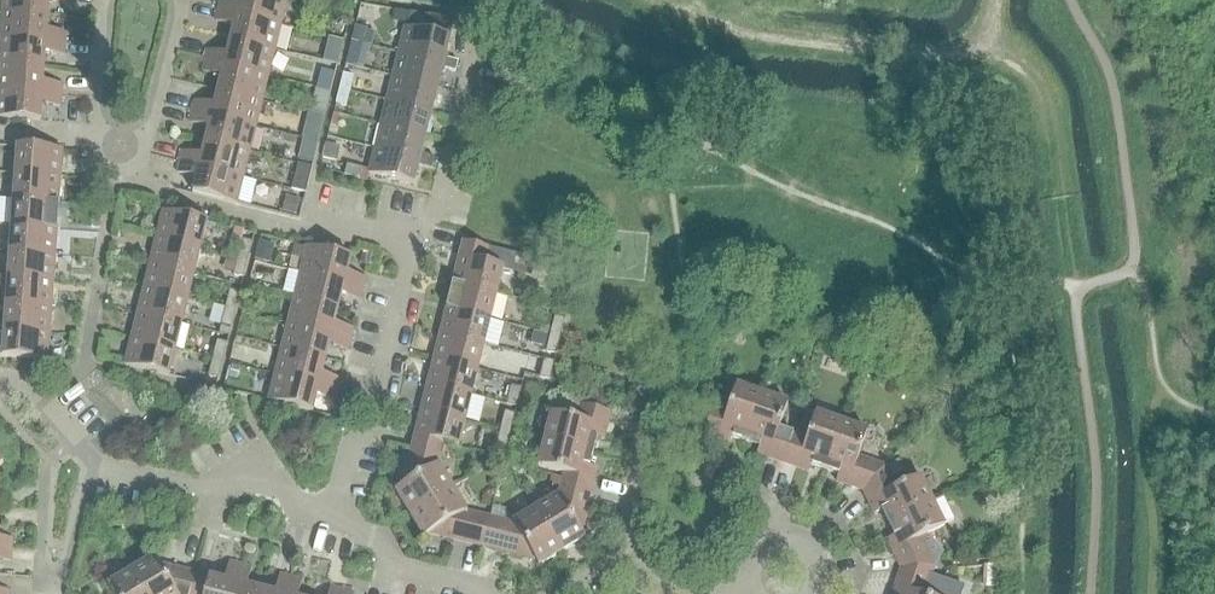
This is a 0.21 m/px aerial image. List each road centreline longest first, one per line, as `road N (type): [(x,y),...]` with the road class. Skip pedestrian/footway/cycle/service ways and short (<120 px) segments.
road 1 (residential): [(116,175),(302,229),(325,216),(411,241)]
road 2 (residential): [(338,530),(411,241)]
road 3 (residential): [(93,467),(208,492),(243,470),(274,478),(305,521),(338,530)]
road 4 (residential): [(116,175),(138,165),(178,3)]
road 5 (residential): [(411,241),(436,210),(472,67)]
road 6 (residential): [(481,593),(406,574),(377,538),(338,530)]
road 7 (residential): [(44,593),(46,465),(74,445)]
road 8 (residential): [(656,405),(622,532),(625,558)]
road 9 (residential): [(97,139),(106,0)]
road 10 (residential): [(93,467),(54,593)]
road 11 (residential): [(625,558),(636,568),(745,592)]
road 12 (residential): [(810,593),(809,565),(781,546),(750,559),(743,581)]

